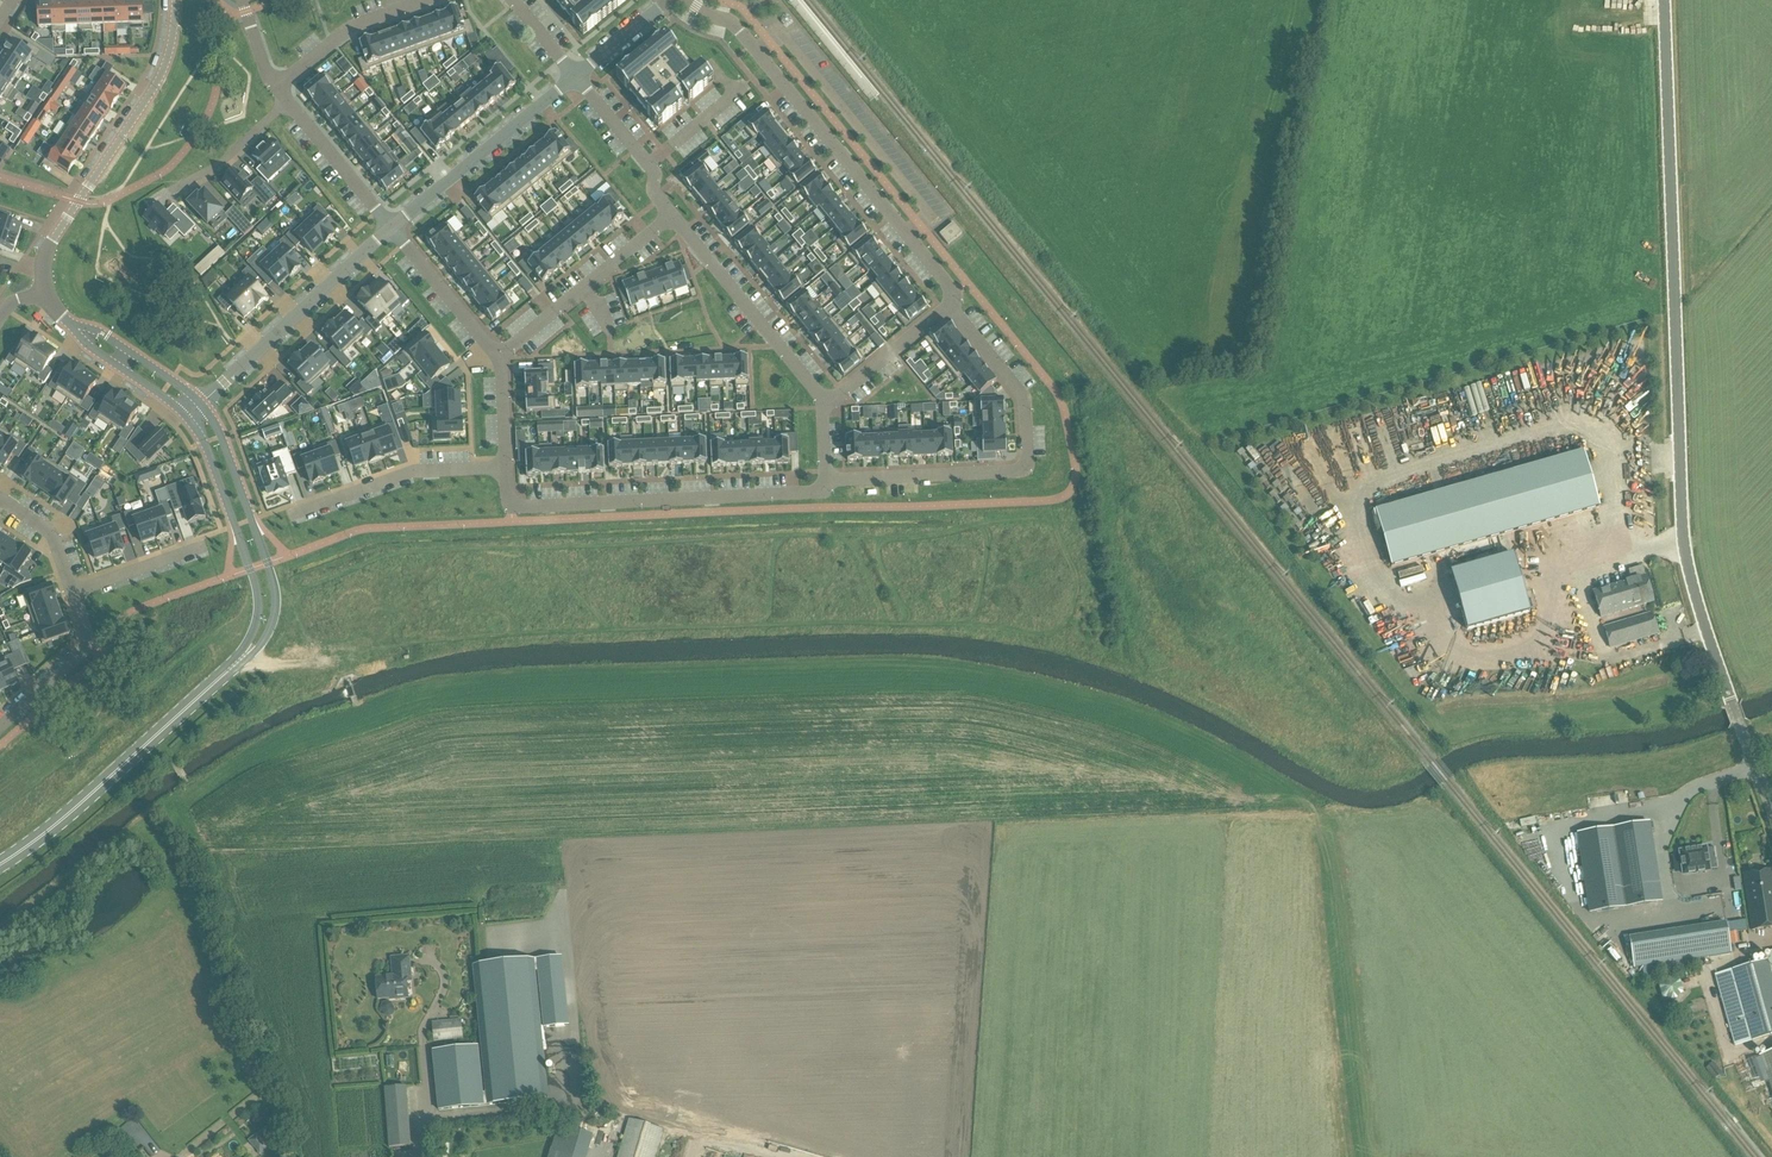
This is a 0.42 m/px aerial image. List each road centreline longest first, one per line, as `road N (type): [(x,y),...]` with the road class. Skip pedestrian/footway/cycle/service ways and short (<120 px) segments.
road 1 (unclassified): [(1771,808),(1686,555),(1664,0)]
road 2 (residential): [(683,0),(739,29),(907,234),(949,290),(948,303)]
road 3 (residential): [(826,478),(1010,472),(1027,460),(1020,392),(948,303)]
road 4 (residential): [(505,467),(507,498),(519,509),(812,492),(826,478)]
road 5 (tertiary): [(175,0),(166,69),(50,244),(42,269),(46,293)]
road 6 (tertiary): [(0,865),(107,782),(241,660)]
road 7 (tertiary): [(241,660),(267,638),(274,586),(222,436),(202,405)]
road 8 (tertiary): [(188,418),(205,443),(256,591),(258,618),(241,660)]
road 9 (residential): [(202,405),(390,227)]
road 10 (residential): [(671,215),(823,405)]
road 11 (residential): [(390,227),(575,78)]
road 12 (residential): [(499,357),(671,215)]
road 13 (residential): [(300,511),(415,472),(505,467)]
road 14 (residential): [(73,593),(86,645),(0,727)]
road 15 (residential): [(390,227),(499,357)]
road 16 (tertiary): [(202,405),(97,331),(65,319)]
road 17 (residential): [(948,303),(823,405)]
road 18 (residential): [(288,104),(390,227)]
road 19 (tertiary): [(65,319),(188,418)]
road 20 (residential): [(173,205),(288,104)]
road 21 (residential): [(395,10),(351,27),(278,88)]
road 22 (residential): [(198,547),(73,593)]
road 23 (residential): [(0,498),(48,530),(73,593)]
road 24 (residential): [(575,78),(670,0)]

